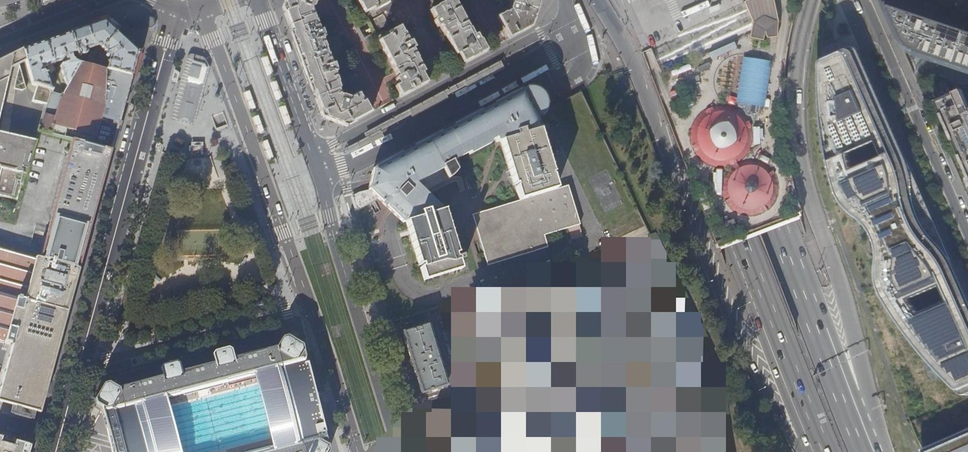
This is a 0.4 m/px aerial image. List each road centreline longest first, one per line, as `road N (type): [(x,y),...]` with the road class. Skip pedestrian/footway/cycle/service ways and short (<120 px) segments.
road 1 (trunk): [(598,0),(631,58),(775,416),(805,451)]
road 2 (trunk): [(641,0),(818,451)]
road 3 (trunk): [(854,421),(687,0)]
road 4 (trunk): [(854,421),(850,322),(796,136),(812,0)]
road 5 (secondary): [(173,7),(80,366)]
road 6 (primary): [(202,5),(312,306)]
road 7 (residential): [(568,0),(574,17),(315,154)]
road 8 (primary): [(403,451),(315,154)]
road 9 (residential): [(865,0),(967,234)]
road 10 (residential): [(80,366),(312,306)]
road 11 (primary): [(315,154),(256,0)]
road 12 (primary): [(312,306),(359,451)]

